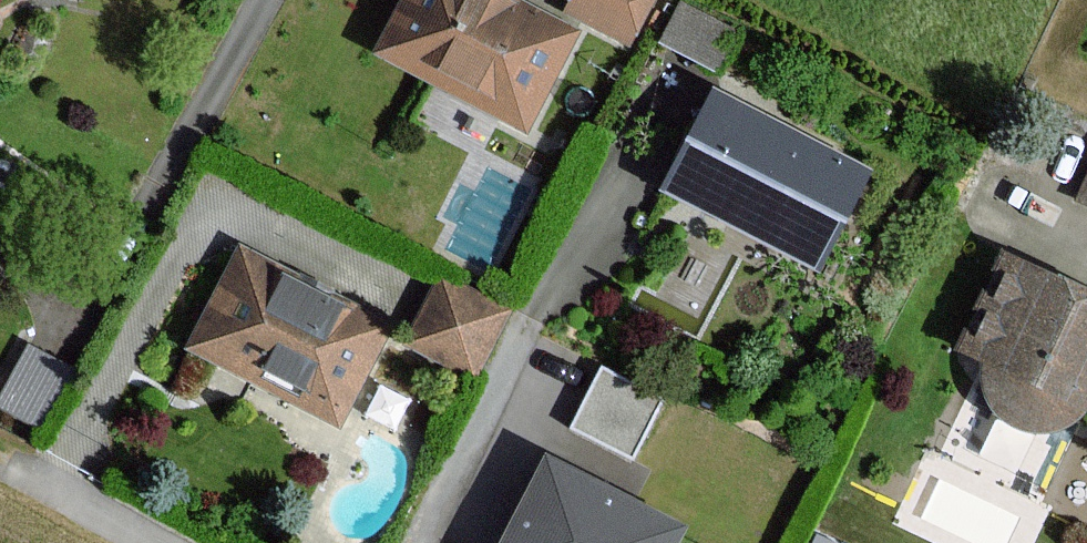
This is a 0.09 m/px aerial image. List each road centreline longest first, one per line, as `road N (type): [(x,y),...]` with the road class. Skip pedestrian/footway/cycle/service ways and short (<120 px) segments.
road 1 (residential): [(264,0),(76,318)]
road 2 (residential): [(147,542),(9,469)]

